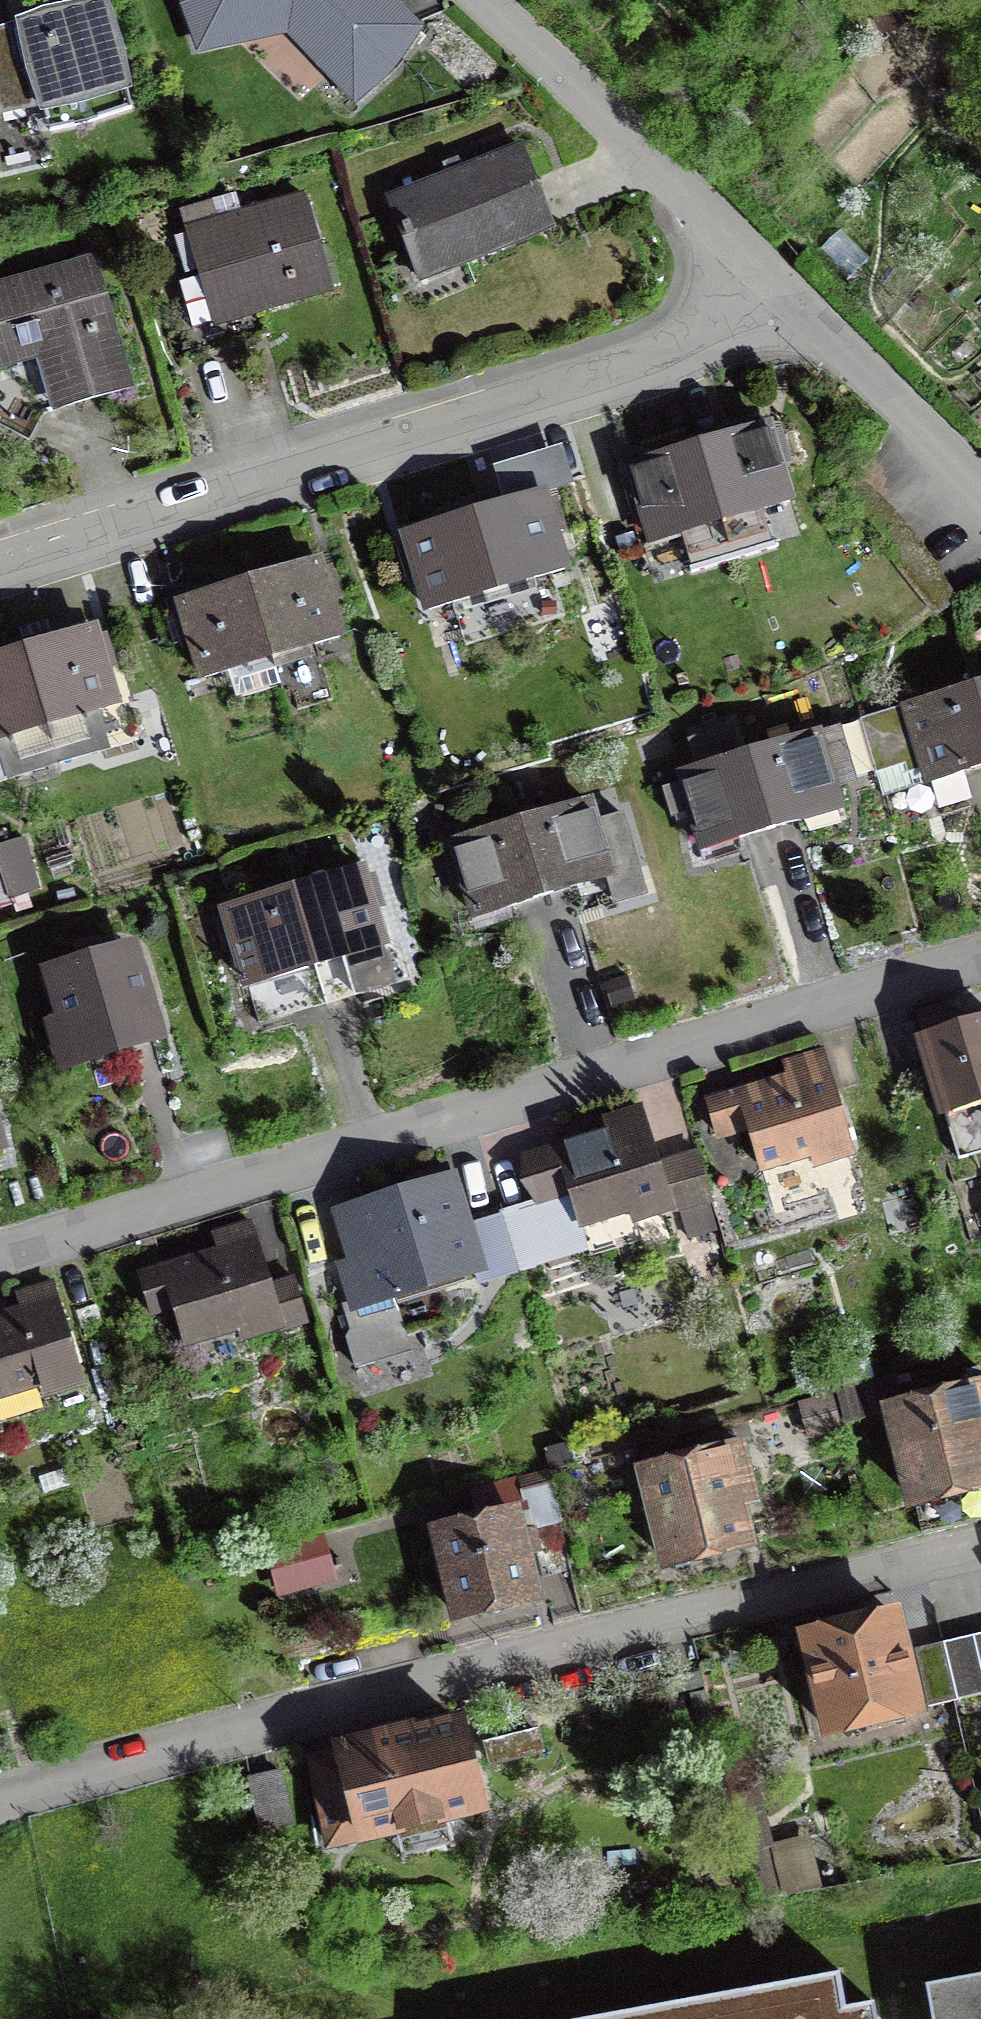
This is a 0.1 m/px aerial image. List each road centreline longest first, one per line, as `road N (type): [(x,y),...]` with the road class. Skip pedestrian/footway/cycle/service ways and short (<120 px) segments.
road 1 (residential): [(980,954),(0,1256)]
road 2 (residential): [(980,1549),(0,1804)]
road 3 (residential): [(769,282),(614,369),(0,561)]
road 4 (residential): [(769,282),(477,0)]
road 5 (residential): [(980,506),(769,282)]

